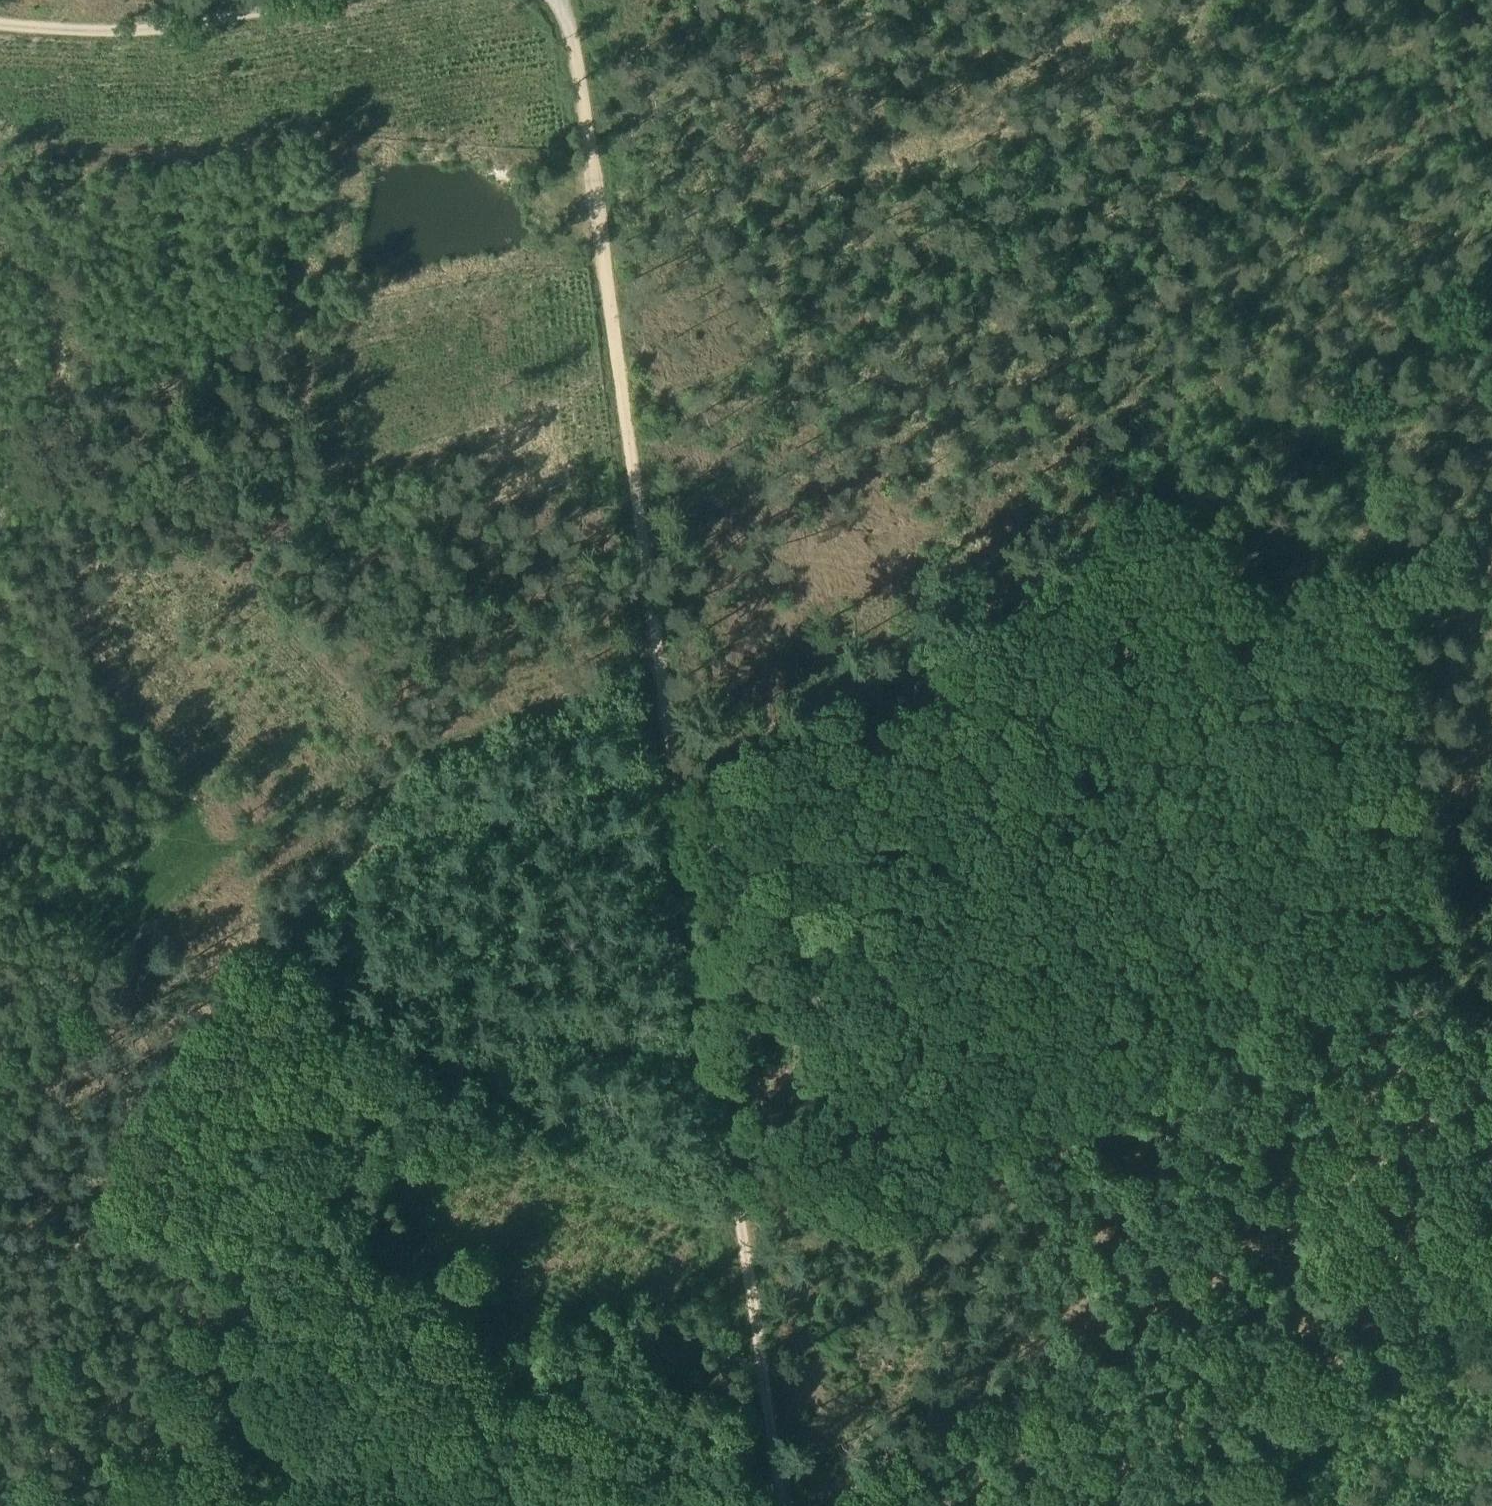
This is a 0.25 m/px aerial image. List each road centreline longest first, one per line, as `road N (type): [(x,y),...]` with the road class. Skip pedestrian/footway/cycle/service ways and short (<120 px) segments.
road 1 (track): [(565,0),(780,1505)]
road 2 (track): [(656,637),(544,701),(442,730),(394,764),(240,973),(115,1184),(0,1332)]
road 3 (track): [(1105,1505),(1491,1320)]
road 4 (track): [(0,16),(161,23),(297,0)]

